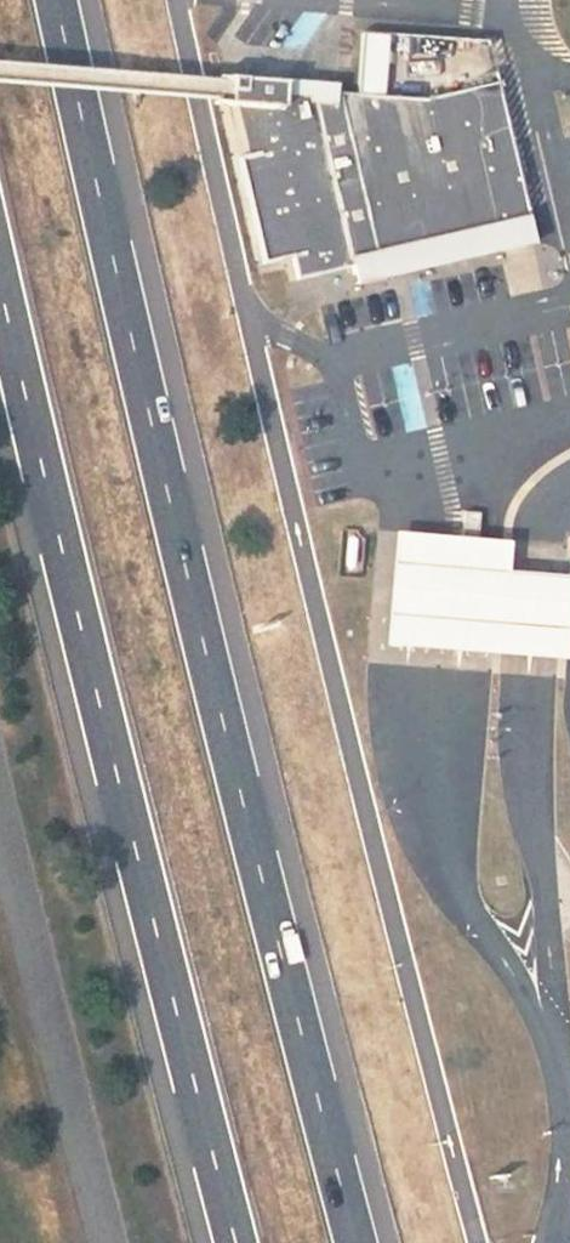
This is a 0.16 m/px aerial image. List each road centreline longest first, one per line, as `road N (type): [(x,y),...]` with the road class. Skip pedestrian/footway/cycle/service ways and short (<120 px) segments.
road 1 (motorway): [(359,1242),(242,794),(58,0)]
road 2 (motorway): [(0,286),(236,1242)]

